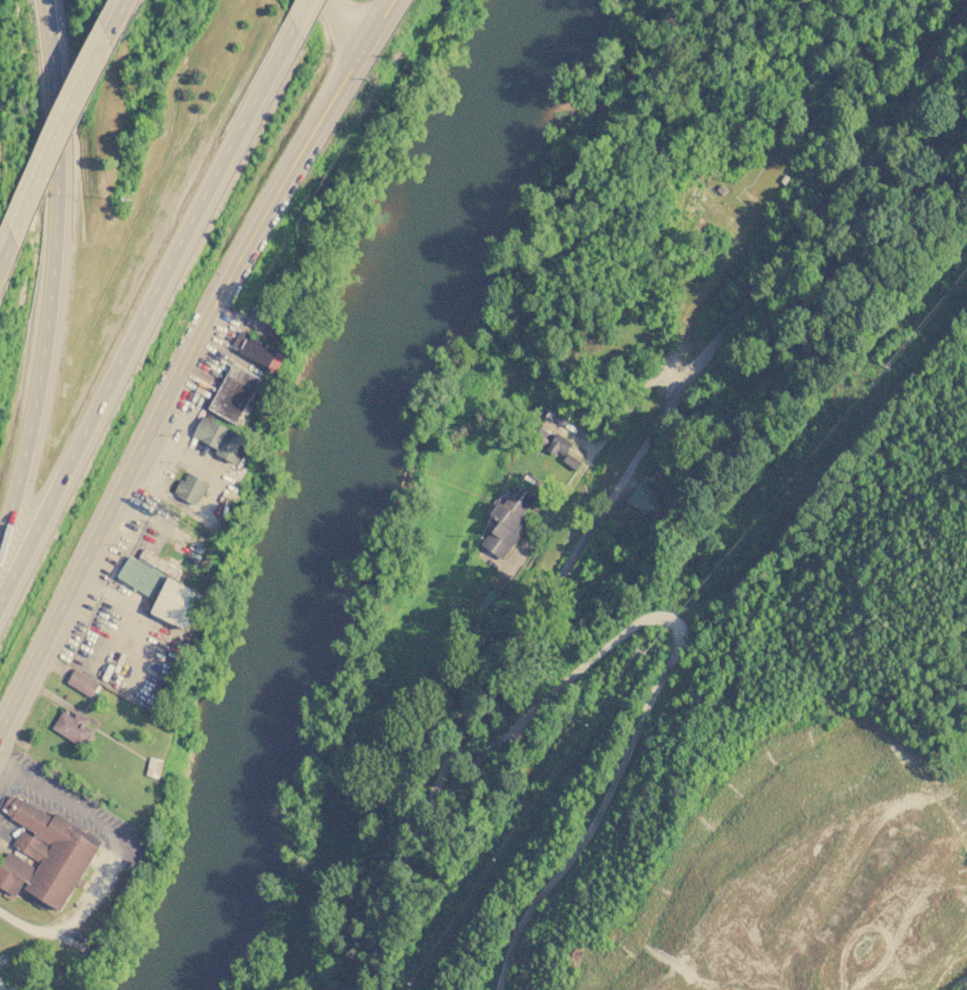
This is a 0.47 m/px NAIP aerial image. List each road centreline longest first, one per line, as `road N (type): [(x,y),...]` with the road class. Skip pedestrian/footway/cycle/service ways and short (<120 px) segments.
road 1 (residential): [(356,989),(371,931),(452,747),(681,391),(753,290),(884,145),(966,4)]
road 2 (primary): [(391,0),(284,178),(122,479),(0,733)]
road 3 (motorway): [(0,605),(296,27)]
road 4 (motorway): [(0,554),(30,438),(55,252),(56,83),(45,0)]
road 5 (residential): [(493,591),(650,373),(732,236)]
road 6 (motorway): [(107,40),(12,239)]

